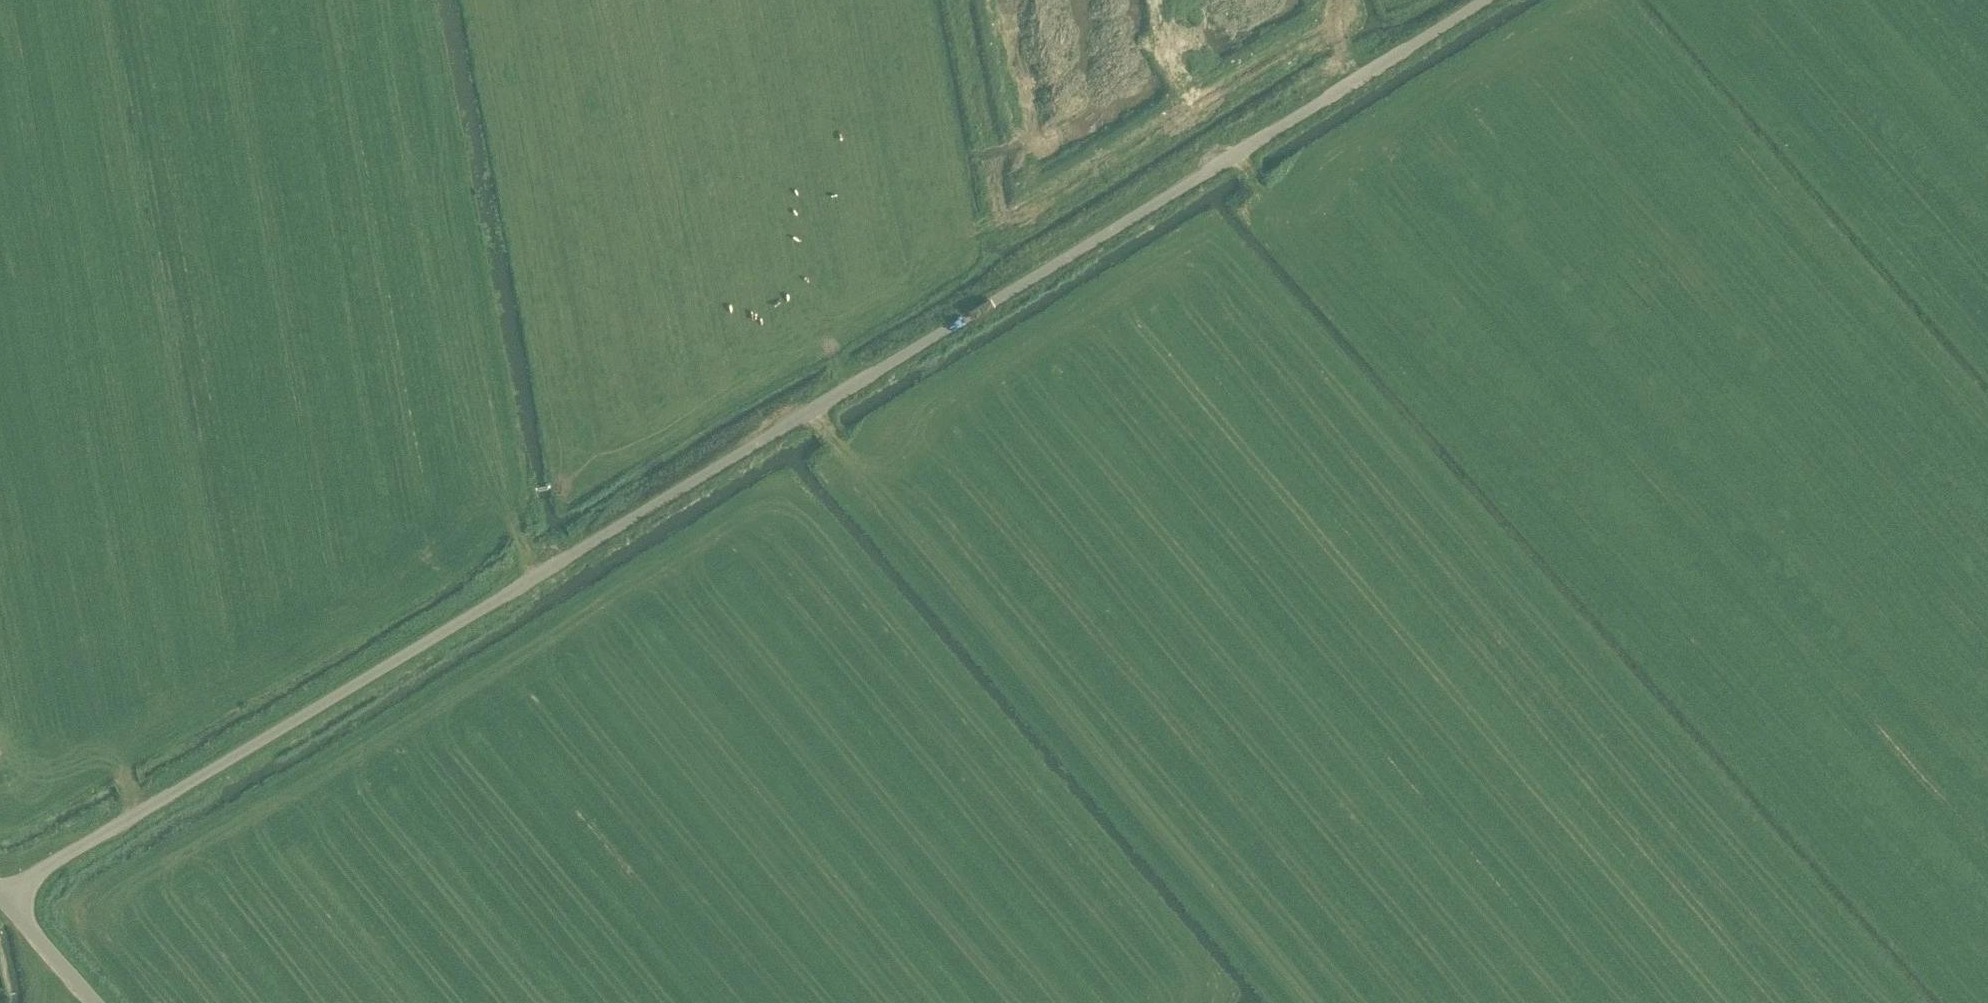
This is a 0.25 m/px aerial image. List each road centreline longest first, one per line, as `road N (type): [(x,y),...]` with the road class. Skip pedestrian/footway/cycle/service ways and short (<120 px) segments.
road 1 (unclassified): [(4,904),(1487,0)]
road 2 (unclassified): [(89,1002),(4,904)]

